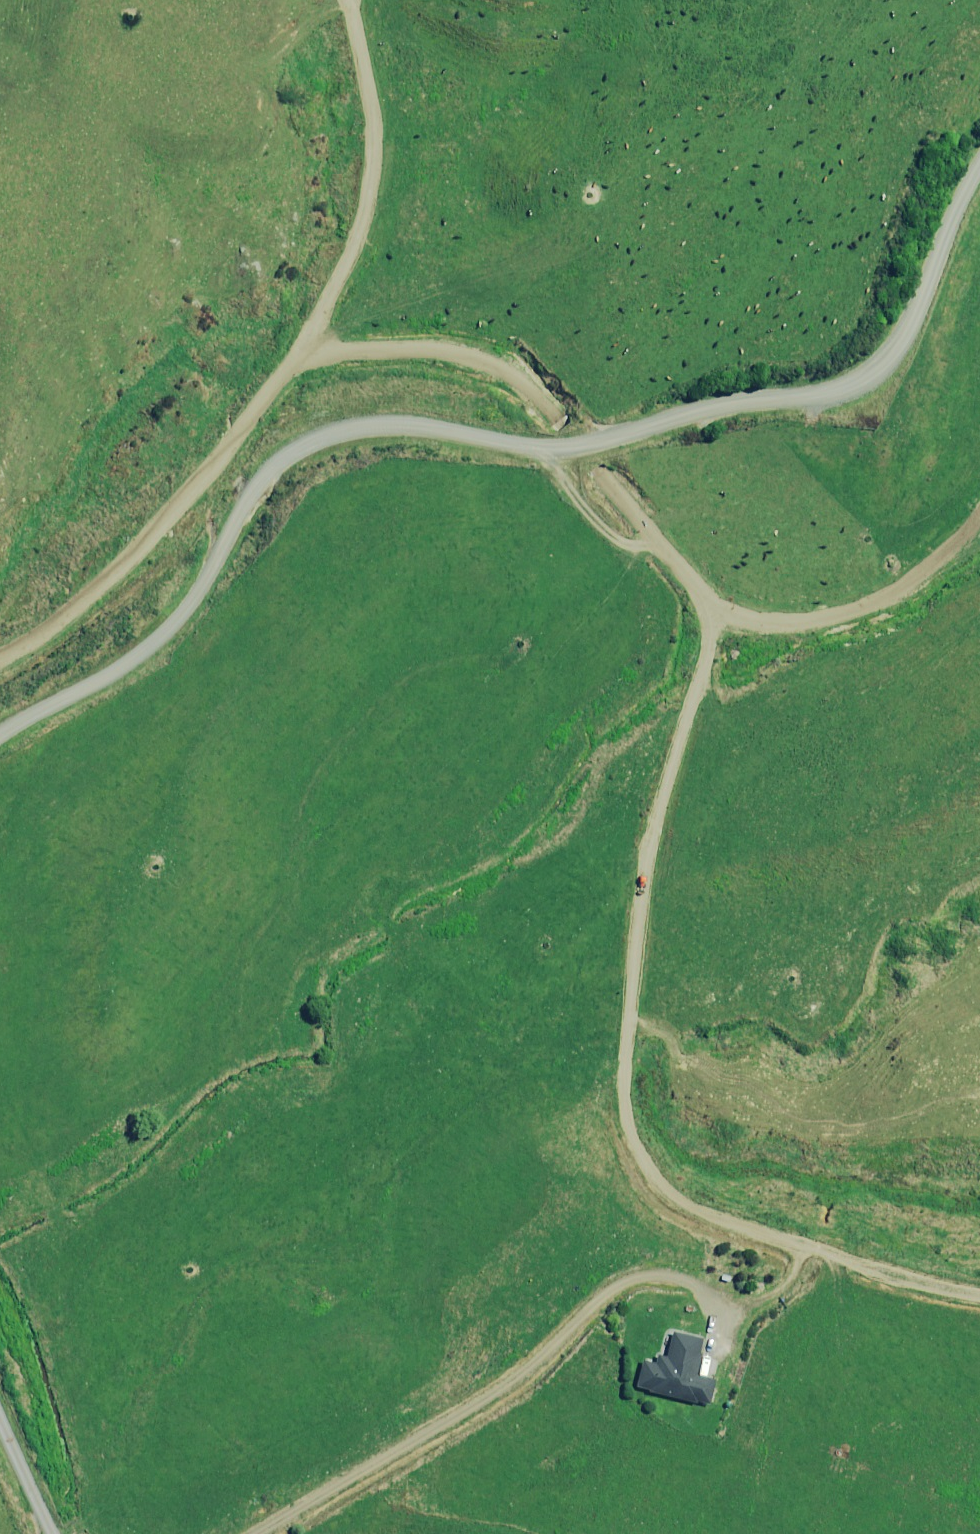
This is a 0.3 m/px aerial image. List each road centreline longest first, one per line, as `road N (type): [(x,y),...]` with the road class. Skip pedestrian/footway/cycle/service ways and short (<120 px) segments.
road 1 (track): [(0,656),(42,635),(102,583),(195,485),(291,364),(378,349),(461,355),(518,381),(702,597),(728,615),(767,624),(870,606),(920,575),(979,514)]
road 2 (unclassified): [(0,736),(154,644),(195,598),(252,488),(277,460),(335,433),(400,426),(564,451),(707,411),(854,386),(897,352),(979,166)]
road 3 (track): [(979,1297),(704,1217),(671,1196),(634,1149),(622,1084),(648,855),(720,609)]
road 4 (track): [(258,1533),(516,1378),(614,1289),(662,1279),(690,1285),(715,1306),(748,1307),(787,1283),(797,1246)]
road 5 (track): [(534,448),(613,539),(628,546),(649,533)]
road 6 (unclassified): [(52,1533),(0,1419)]

